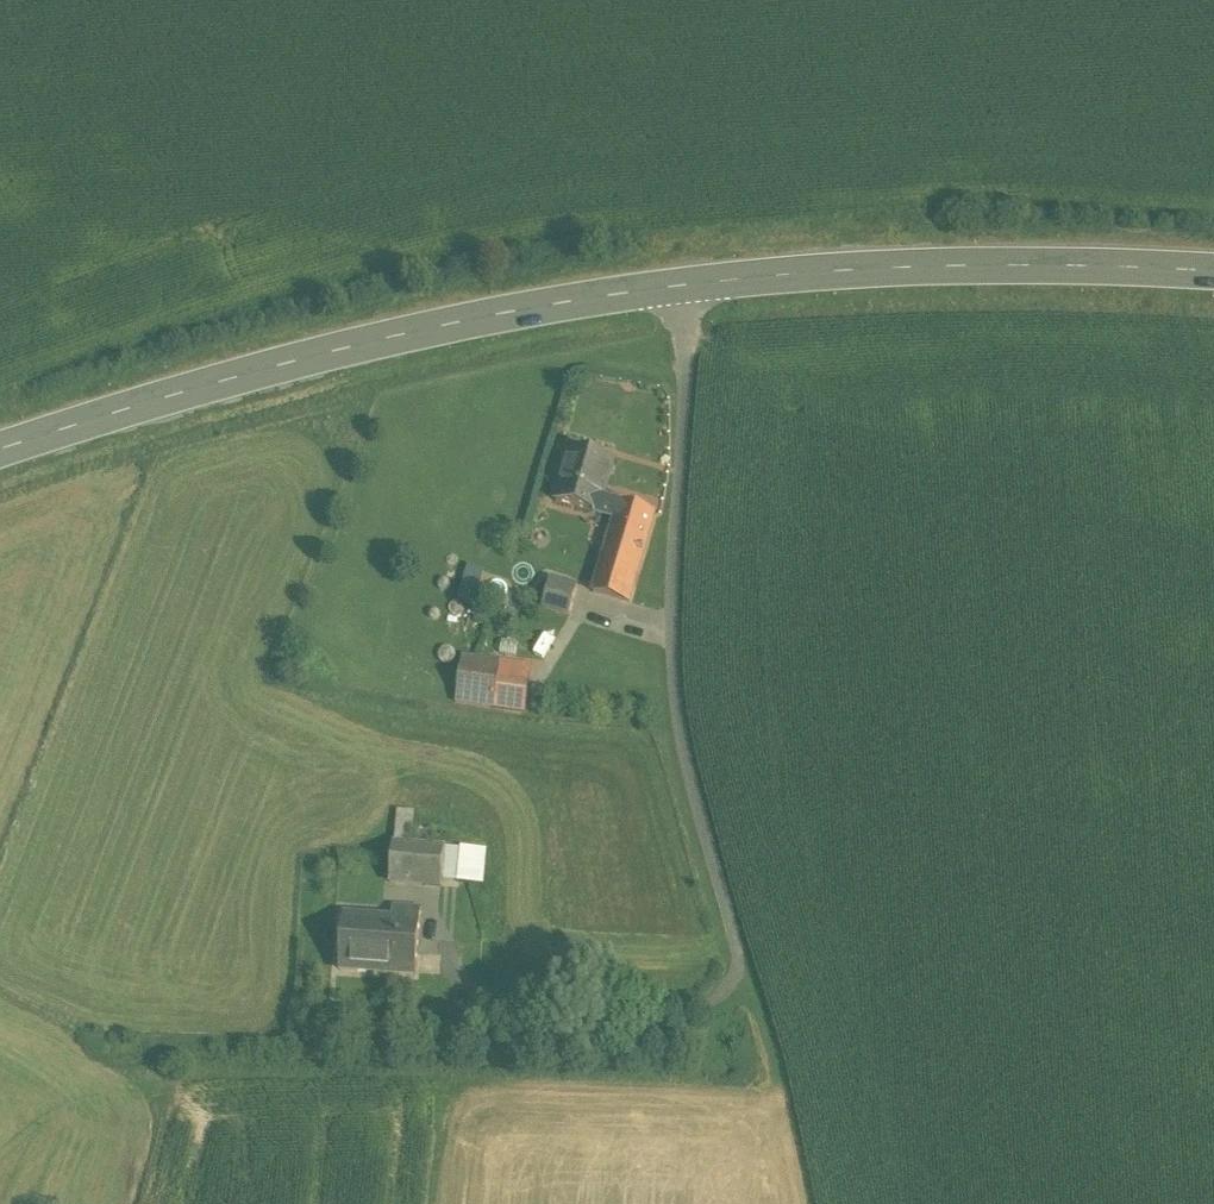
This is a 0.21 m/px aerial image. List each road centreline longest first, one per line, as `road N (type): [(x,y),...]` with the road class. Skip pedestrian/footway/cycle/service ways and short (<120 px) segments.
road 1 (secondary): [(0,449),(378,339),(535,306),(945,266),(1213,271)]

